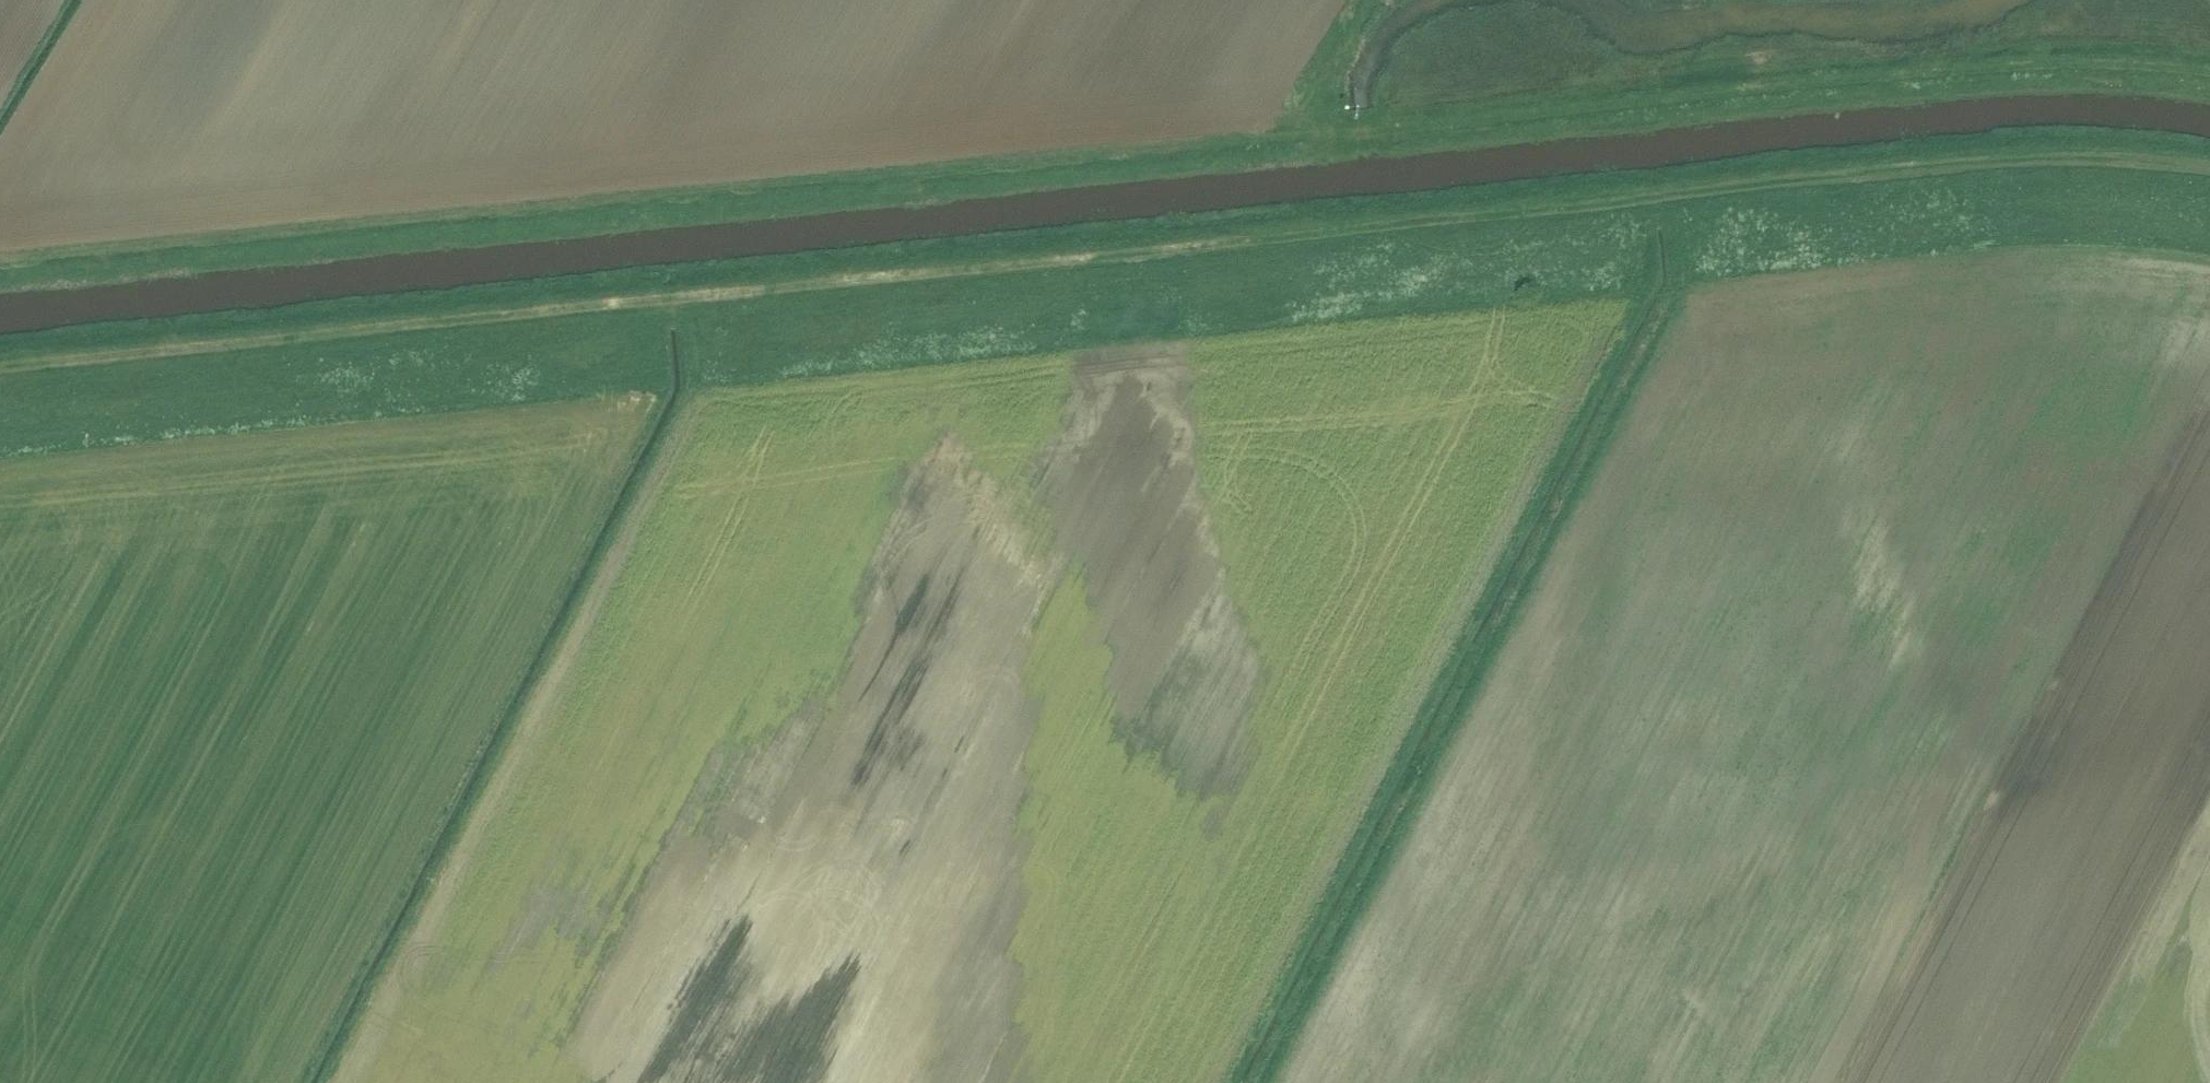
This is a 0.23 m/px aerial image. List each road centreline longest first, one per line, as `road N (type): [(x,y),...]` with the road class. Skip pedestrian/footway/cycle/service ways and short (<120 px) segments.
road 1 (track): [(1302,137),(0,268)]
road 2 (track): [(2209,76),(2034,67),(1302,137)]
road 3 (track): [(1358,0),(1306,98),(1302,137)]

